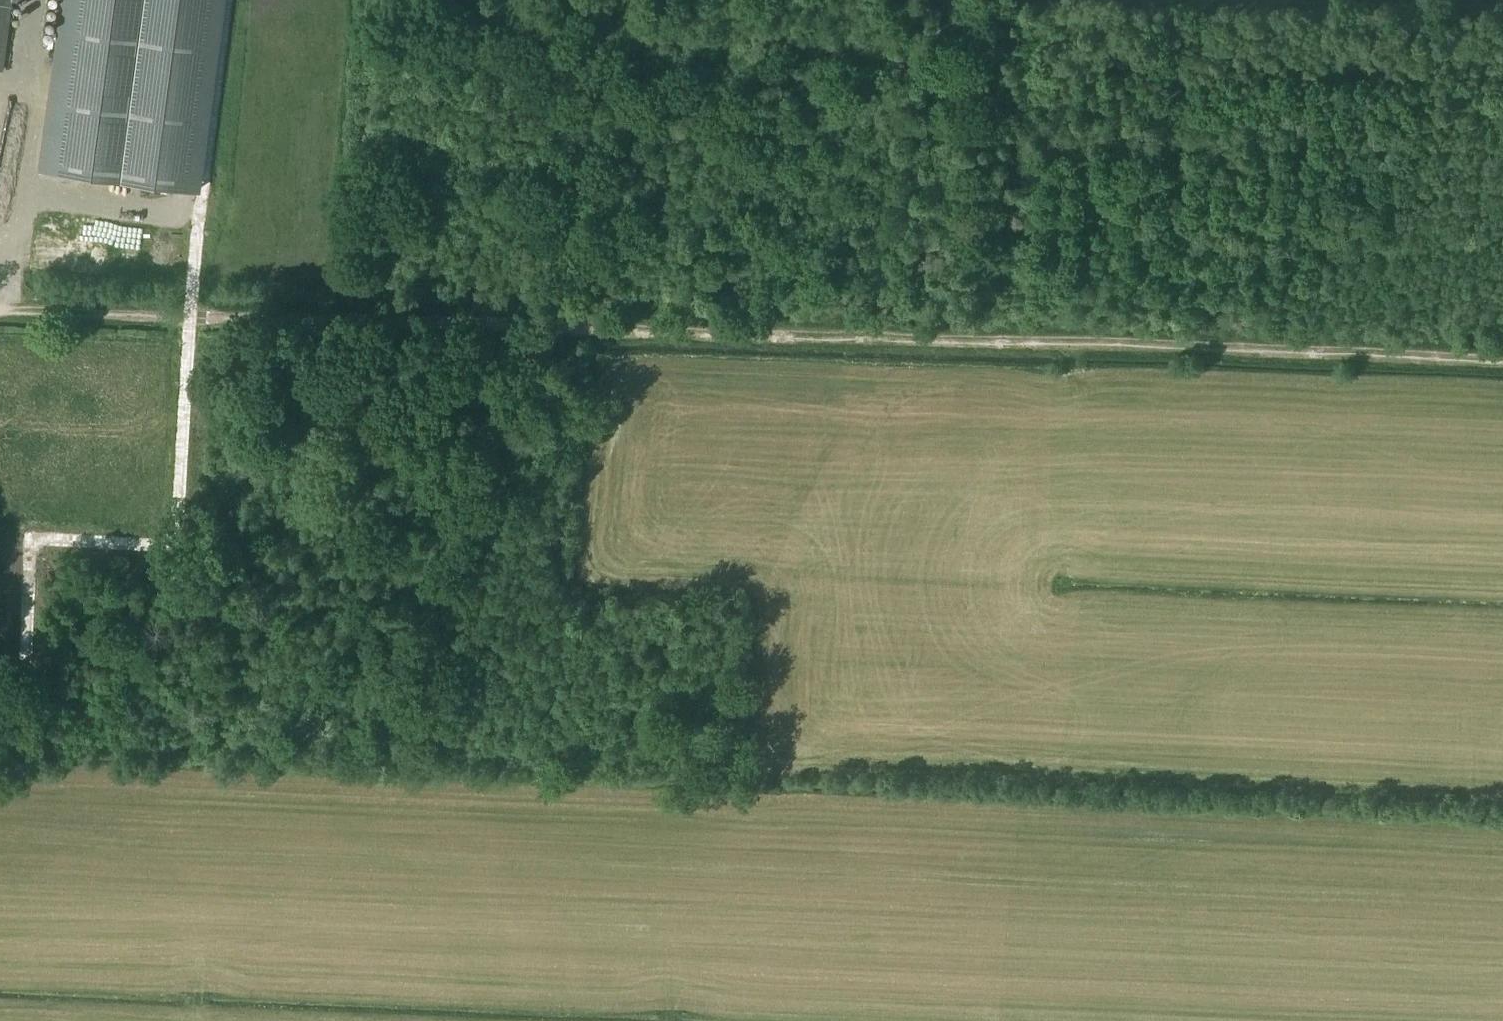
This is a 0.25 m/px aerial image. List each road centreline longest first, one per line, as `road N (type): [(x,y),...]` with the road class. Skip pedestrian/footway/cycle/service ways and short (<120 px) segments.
road 1 (track): [(0,301),(1502,363)]

